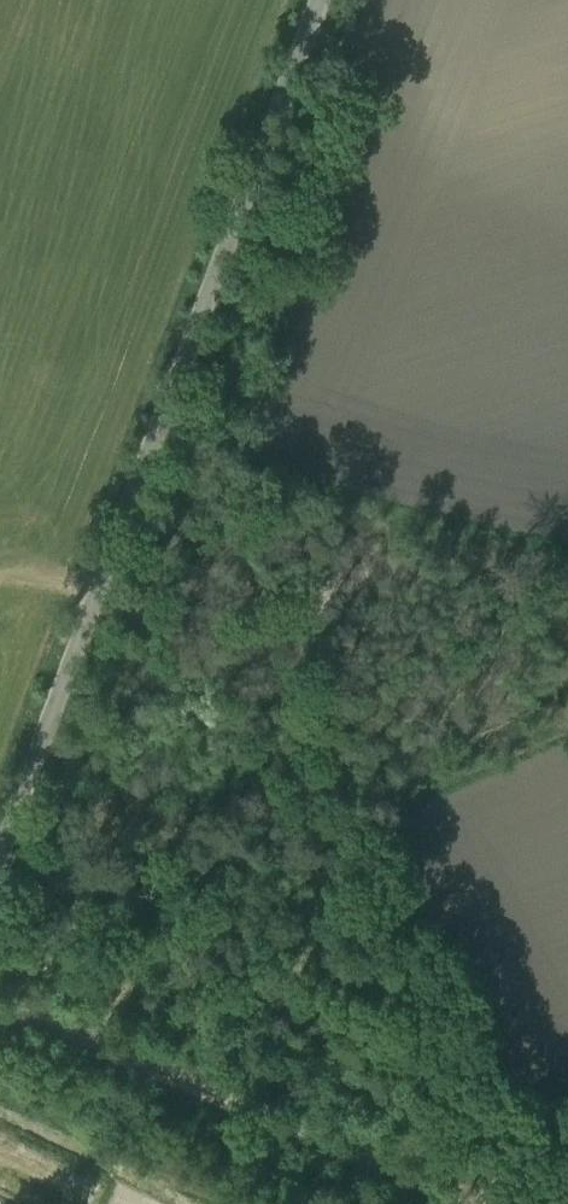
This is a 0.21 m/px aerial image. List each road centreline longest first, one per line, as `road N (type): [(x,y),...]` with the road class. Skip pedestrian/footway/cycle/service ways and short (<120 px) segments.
road 1 (tertiary): [(0,859),(111,579),(318,0)]
road 2 (track): [(0,1020),(465,1203)]

